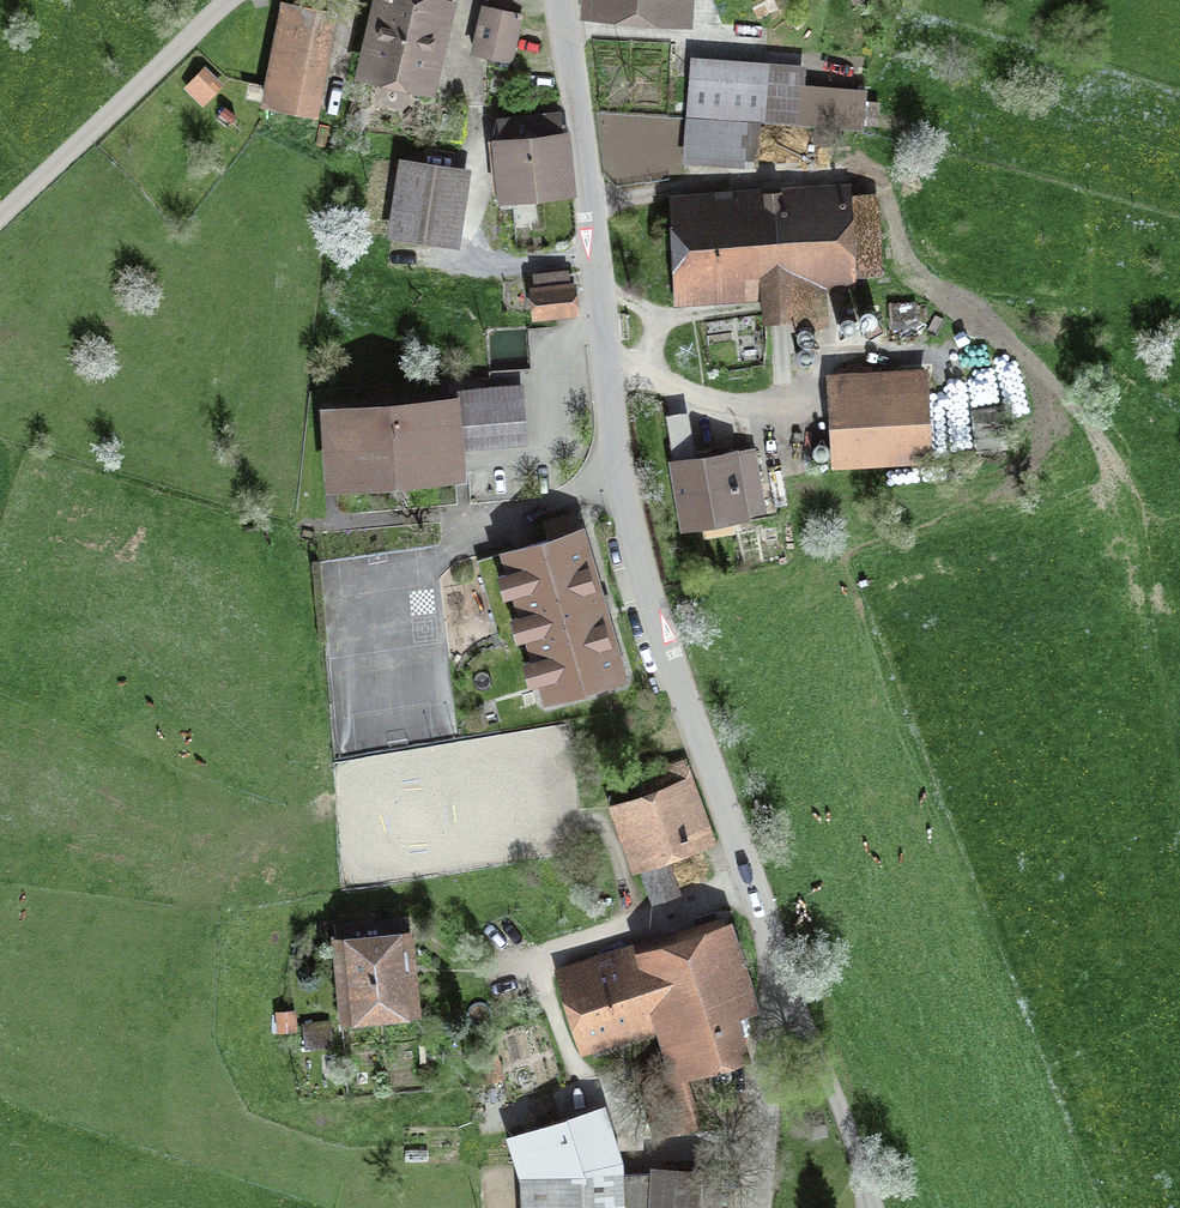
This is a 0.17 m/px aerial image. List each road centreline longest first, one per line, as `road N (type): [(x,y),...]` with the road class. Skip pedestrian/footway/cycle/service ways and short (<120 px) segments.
road 1 (residential): [(757,1207),(771,954),(756,889),(666,648),(627,507),(560,0)]
road 2 (residential): [(226,0),(0,220)]

